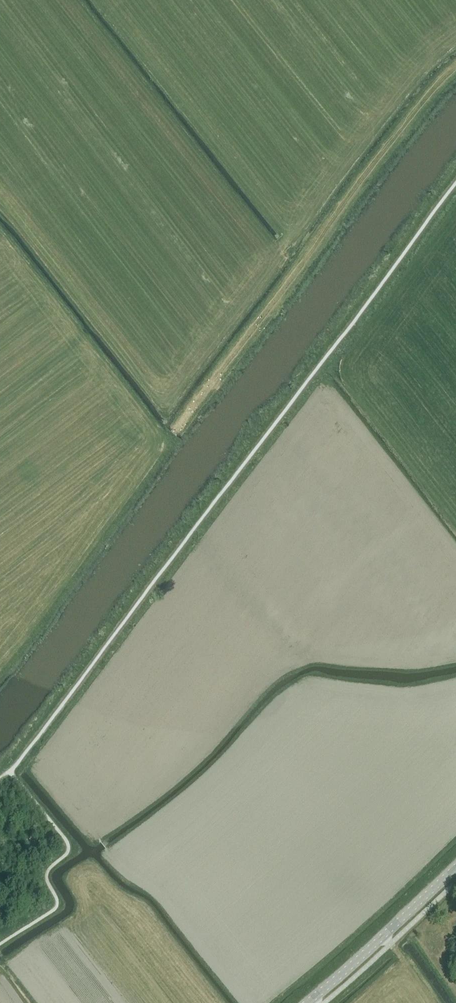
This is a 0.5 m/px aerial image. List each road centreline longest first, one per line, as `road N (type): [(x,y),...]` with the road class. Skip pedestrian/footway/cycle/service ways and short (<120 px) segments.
road 1 (tertiary): [(308,1002),(455,867)]

